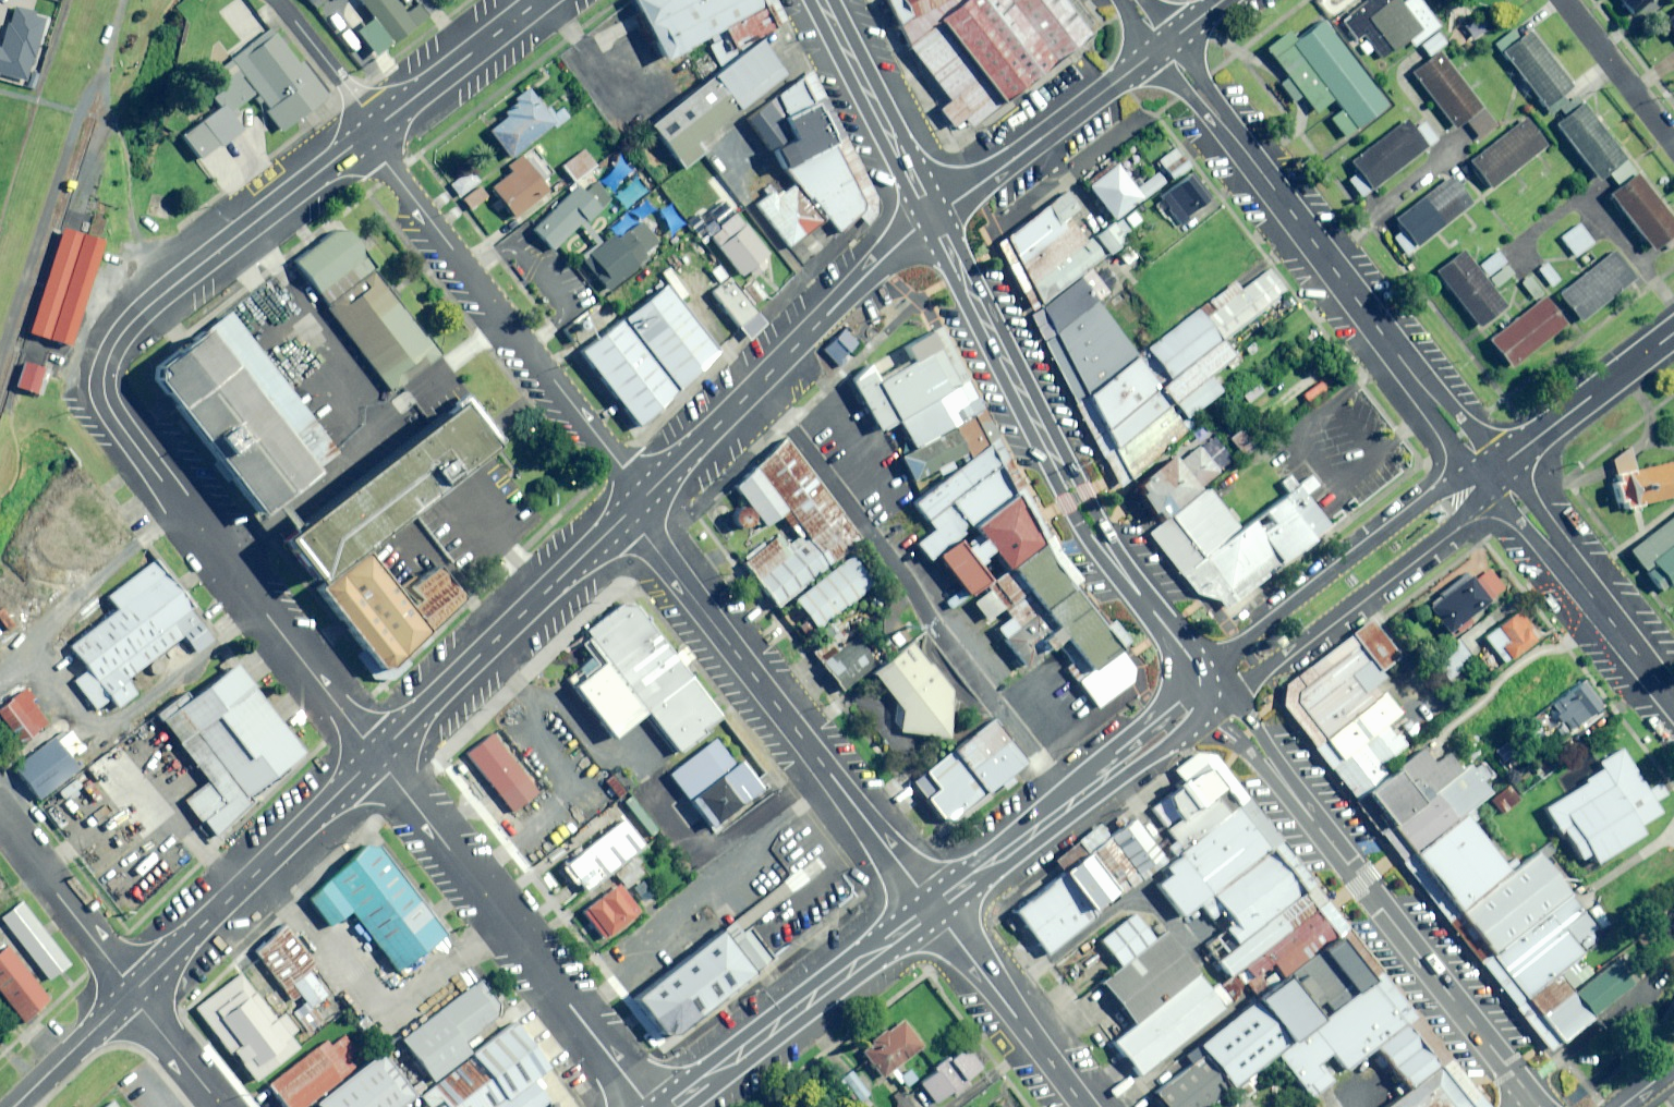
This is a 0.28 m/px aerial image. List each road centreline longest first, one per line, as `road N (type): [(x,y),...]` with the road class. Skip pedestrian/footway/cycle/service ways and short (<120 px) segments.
road 1 (residential): [(372,134),(140,316),(113,349),(104,382),(113,415),(378,755)]
road 2 (primary): [(932,219),(1090,524),(1213,694)]
road 3 (residential): [(1165,43),(1497,474)]
road 4 (residential): [(1213,694),(1528,1092)]
road 5 (residential): [(638,505),(659,549),(934,908)]
road 6 (residential): [(372,134),(614,456),(638,505)]
road 7 (unclassified): [(378,755),(648,1106)]
road 8 (residential): [(932,219),(638,505)]
road 9 (residential): [(1213,694),(1243,647),(1436,497),(1497,474)]
road 10 (residential): [(1497,474),(1455,522),(1264,672),(1213,694)]
road 11 (residential): [(638,505),(378,755)]
road 12 (primary): [(1213,694),(934,908)]
road 13 (residential): [(378,755),(133,992)]
road 14 (primary): [(934,908),(671,1106)]
road 15 (residential): [(932,219),(1165,43)]
road 16 (residential): [(1497,474),(1673,697)]
road 17 (residential): [(934,908),(1086,1106)]
road 18 (primary): [(819,0),(932,219)]
road 19 (residential): [(1497,474),(1673,335)]
road 20 (residential): [(0,816),(133,992)]
road 21 (residential): [(544,0),(372,134)]
road 22 (residential): [(1566,0),(1673,140)]
road 23 (residential): [(133,992),(15,1106)]
road 24 (residential): [(280,0),(359,105),(372,134)]
road 25 (residential): [(133,992),(224,1106)]

